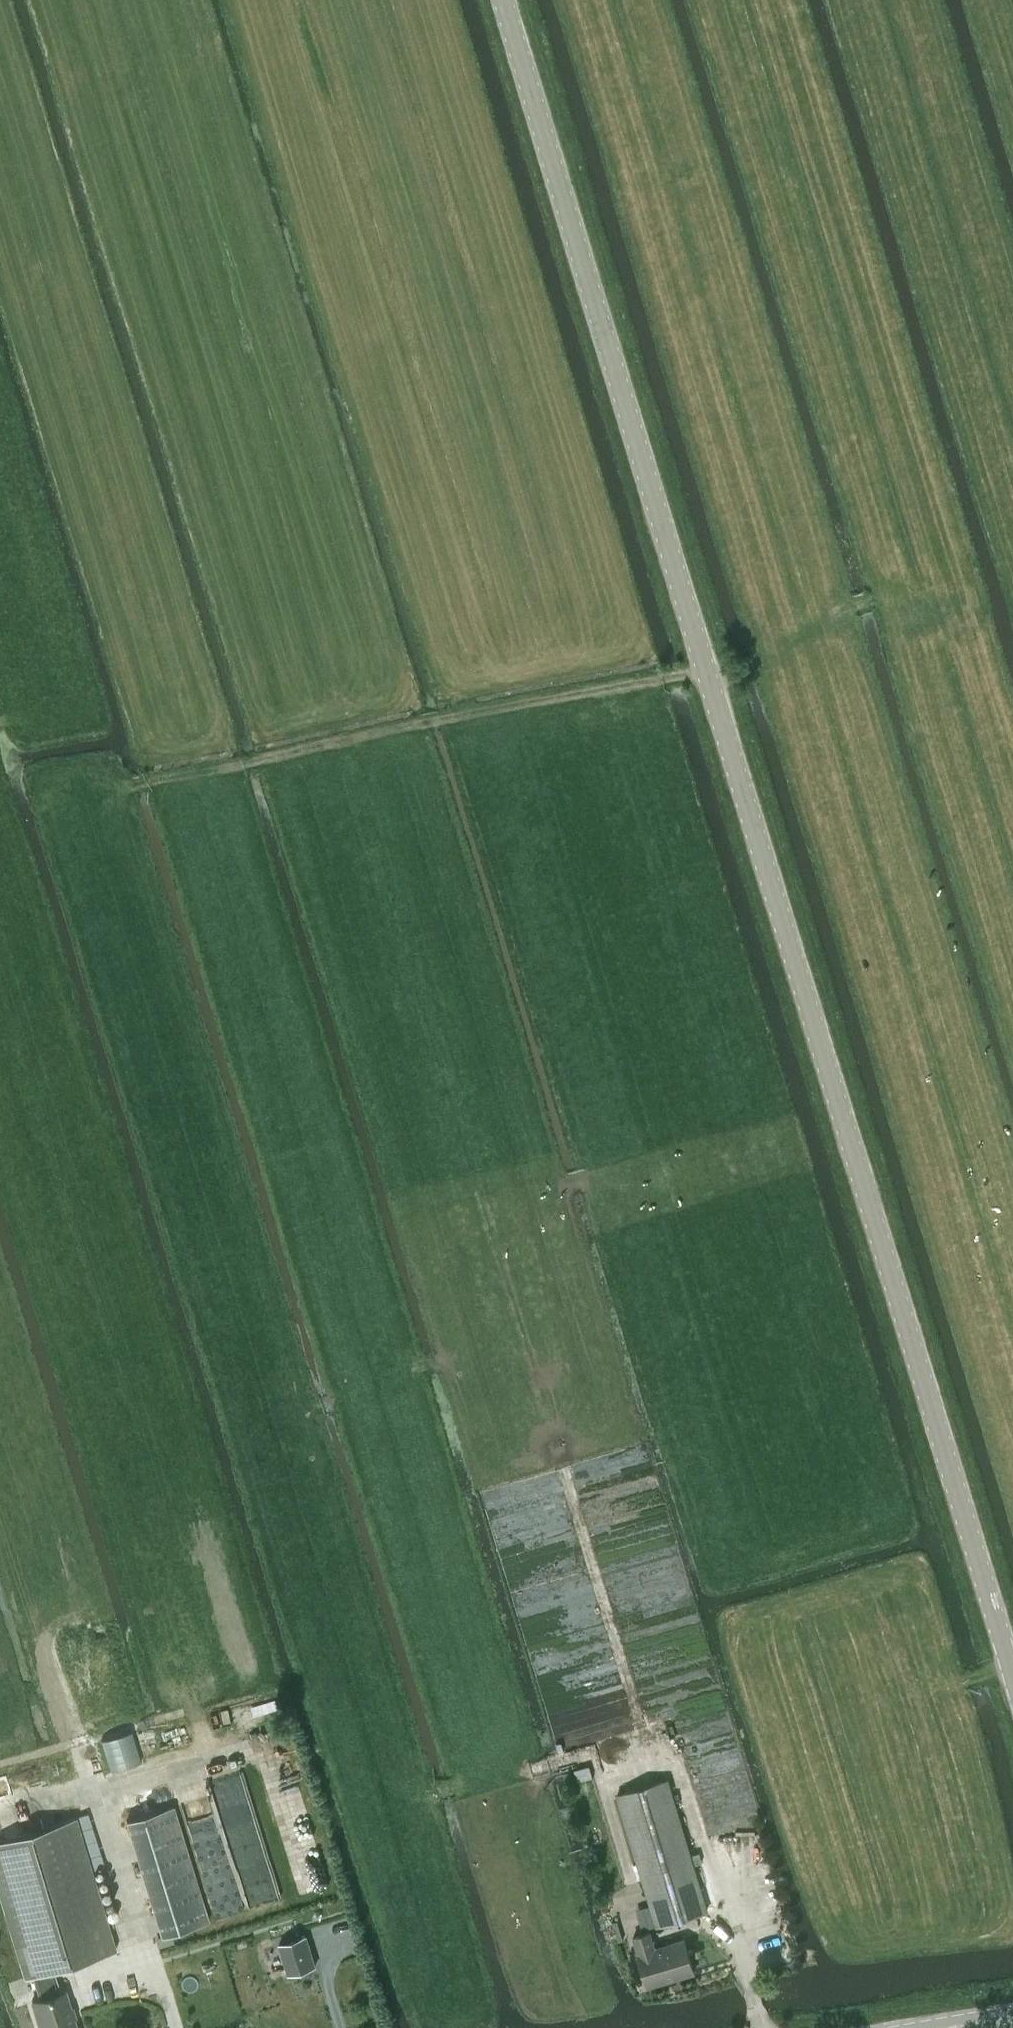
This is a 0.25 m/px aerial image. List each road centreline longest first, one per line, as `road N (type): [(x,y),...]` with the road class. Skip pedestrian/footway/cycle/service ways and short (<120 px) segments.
road 1 (unclassified): [(1012,1673),(509,0)]

